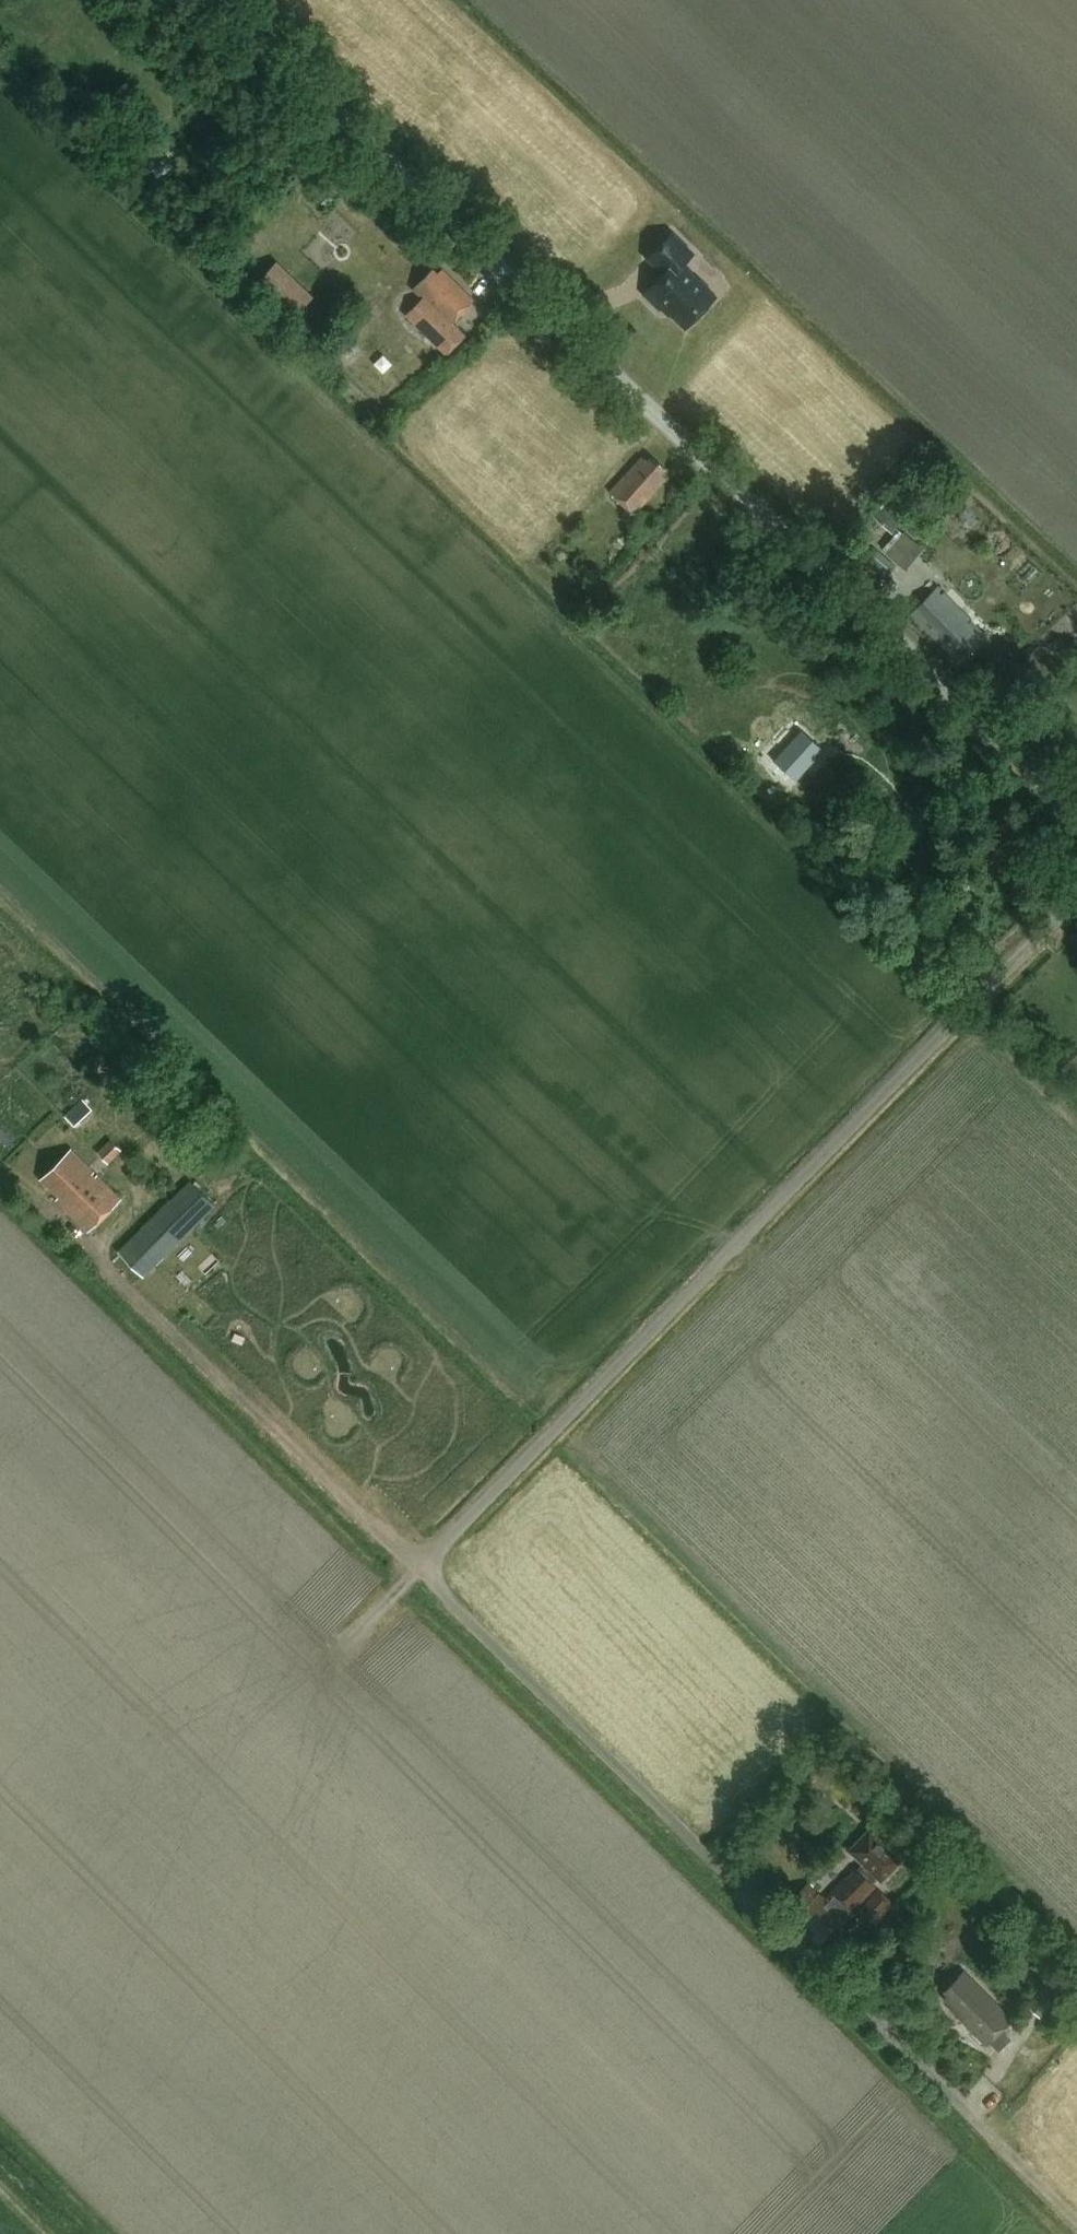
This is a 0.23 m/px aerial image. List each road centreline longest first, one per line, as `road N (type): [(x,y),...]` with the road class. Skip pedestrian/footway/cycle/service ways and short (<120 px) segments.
road 1 (unclassified): [(1076,903),(419,1569),(418,1589),(1076,2233)]
road 2 (unclassified): [(1076,812),(212,0)]
road 3 (track): [(144,1299),(419,1569)]

